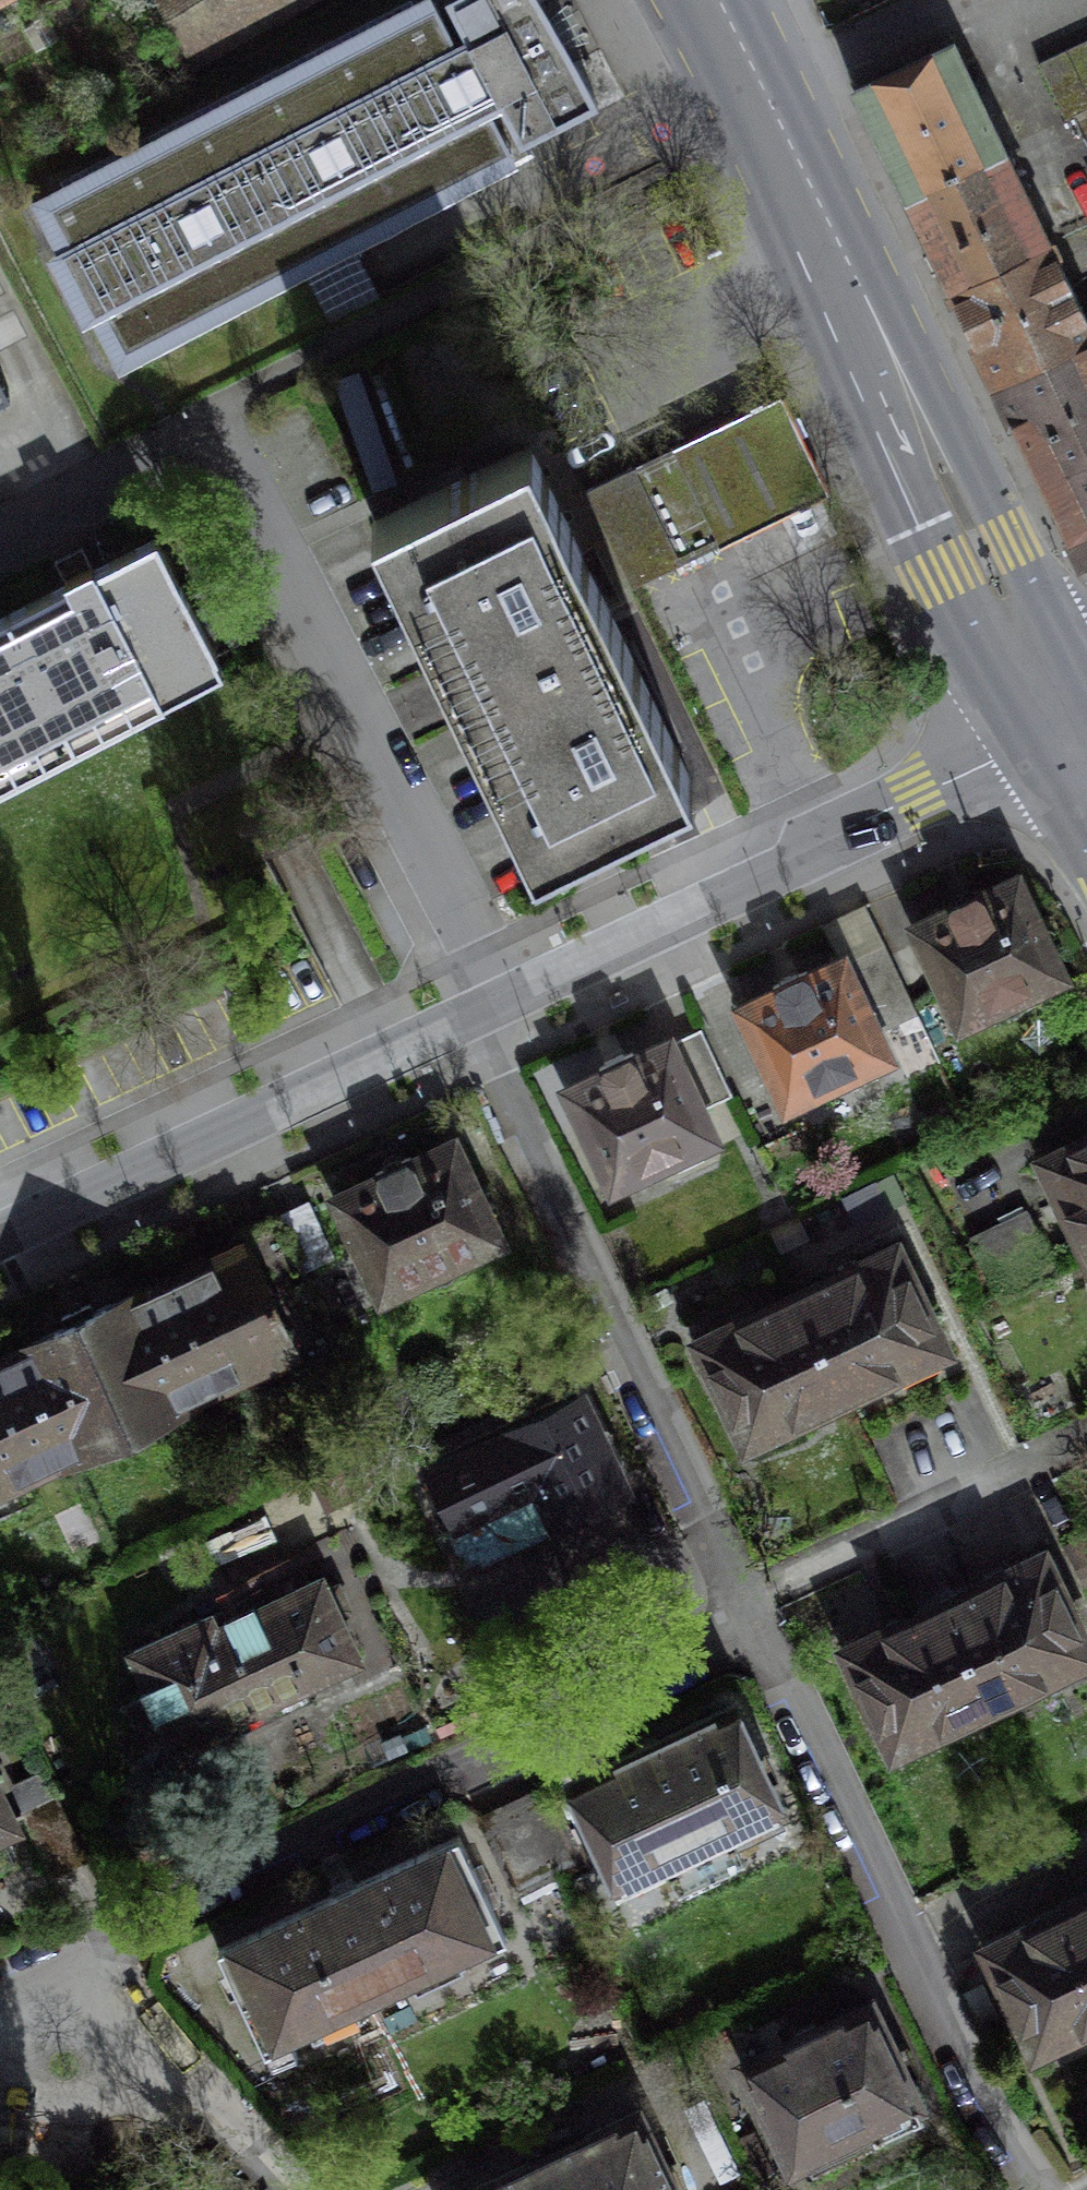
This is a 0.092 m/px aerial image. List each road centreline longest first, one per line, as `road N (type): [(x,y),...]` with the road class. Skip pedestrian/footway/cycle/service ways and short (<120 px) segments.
road 1 (primary): [(710,0),(759,92),(970,560),(1068,738)]
road 2 (residential): [(99,1951),(754,1634)]
road 3 (residential): [(754,1634),(489,1068),(484,1009)]
road 4 (residential): [(1068,738),(920,793),(484,1009)]
road 5 (residential): [(484,1009),(475,928),(219,435)]
road 6 (residential): [(754,1634),(1038,2189)]
road 7 (residential): [(484,1009),(0,1236)]
road 8 (residential): [(754,1634),(1086,1468)]
road 9 (residential): [(267,2189),(99,1951)]
road 10 (residential): [(0,552),(219,435)]

